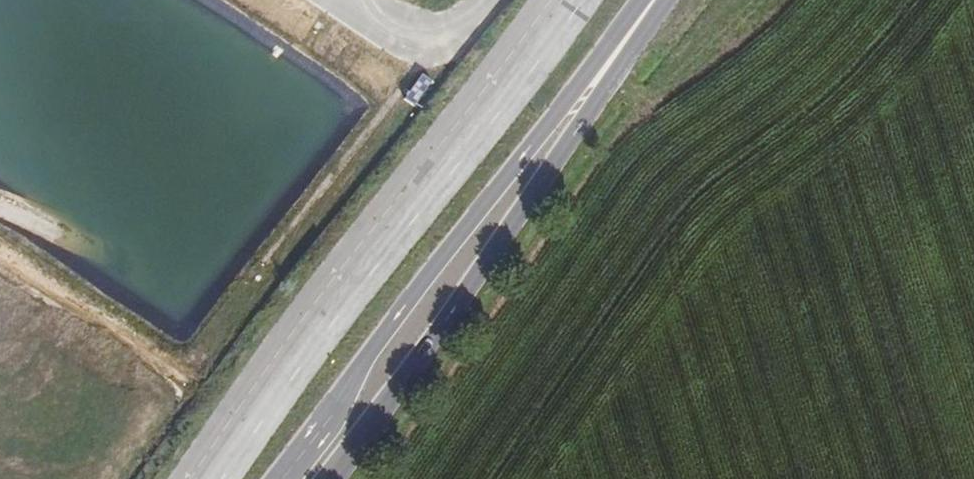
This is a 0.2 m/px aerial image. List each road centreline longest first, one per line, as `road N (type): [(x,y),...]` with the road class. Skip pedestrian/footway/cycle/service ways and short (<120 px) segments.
road 1 (primary): [(651,3),(361,362),(283,478)]
road 2 (primary): [(331,478),(583,121),(651,3)]

